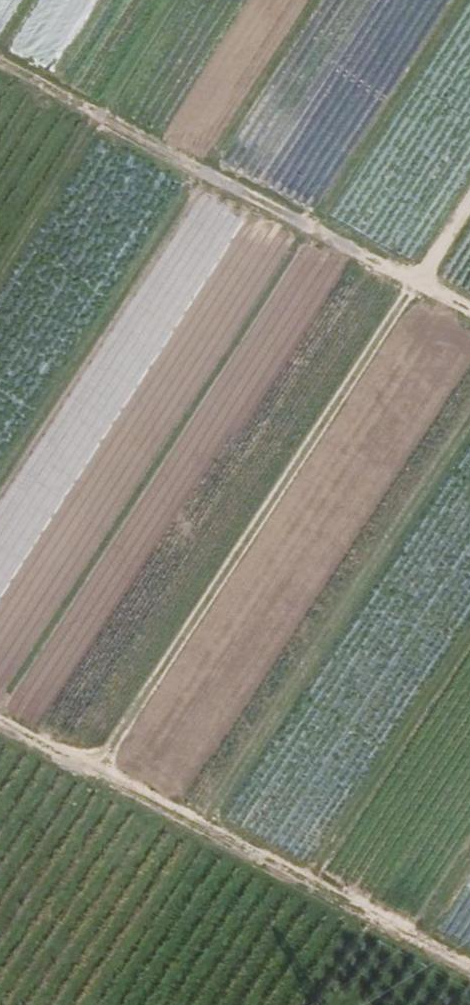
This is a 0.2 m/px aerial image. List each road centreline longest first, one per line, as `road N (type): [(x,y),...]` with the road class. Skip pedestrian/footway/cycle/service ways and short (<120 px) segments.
road 1 (track): [(469,199),(89,775)]
road 2 (track): [(469,315),(0,64)]
road 3 (track): [(0,728),(469,973)]

